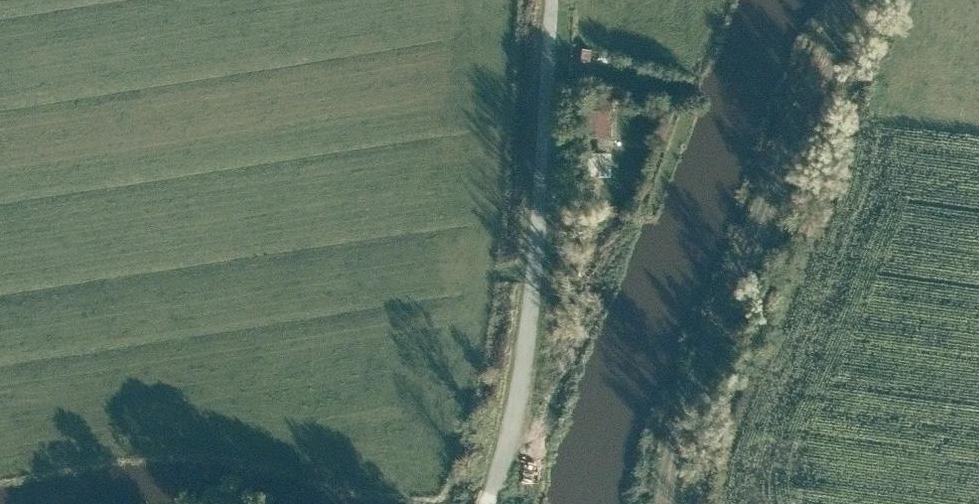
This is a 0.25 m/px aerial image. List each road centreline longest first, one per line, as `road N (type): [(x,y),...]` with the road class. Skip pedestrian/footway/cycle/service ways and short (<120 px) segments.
road 1 (unclassified): [(546,0),(537,281),(493,489)]

